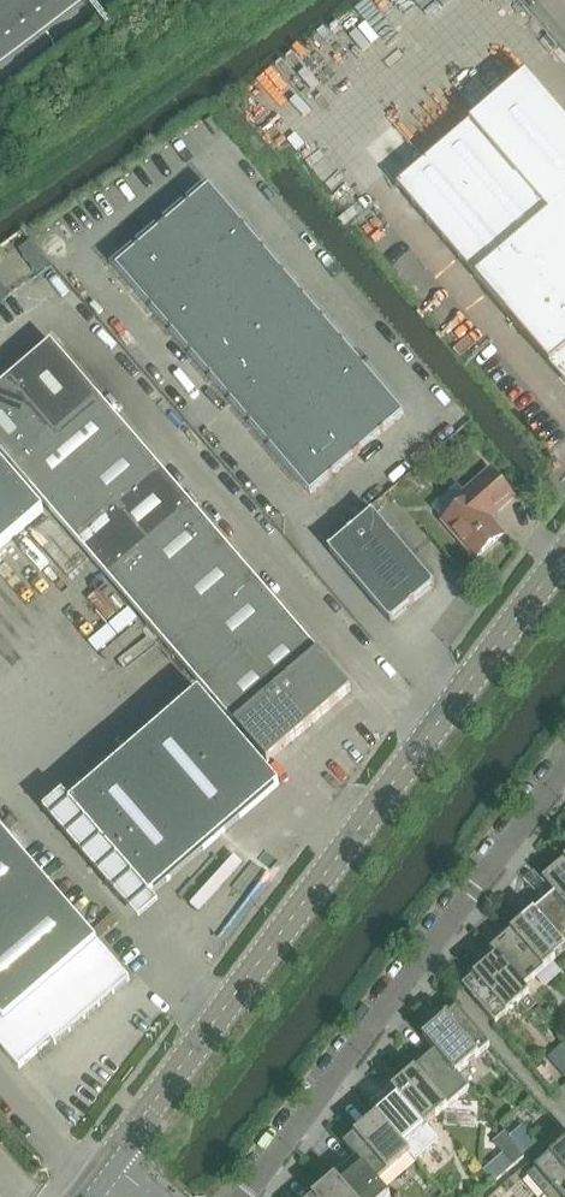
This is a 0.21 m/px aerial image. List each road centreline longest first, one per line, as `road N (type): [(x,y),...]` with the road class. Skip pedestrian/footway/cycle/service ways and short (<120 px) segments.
road 1 (tertiary): [(109,1163),(564,556)]
road 2 (residential): [(247,1196),(564,766)]

